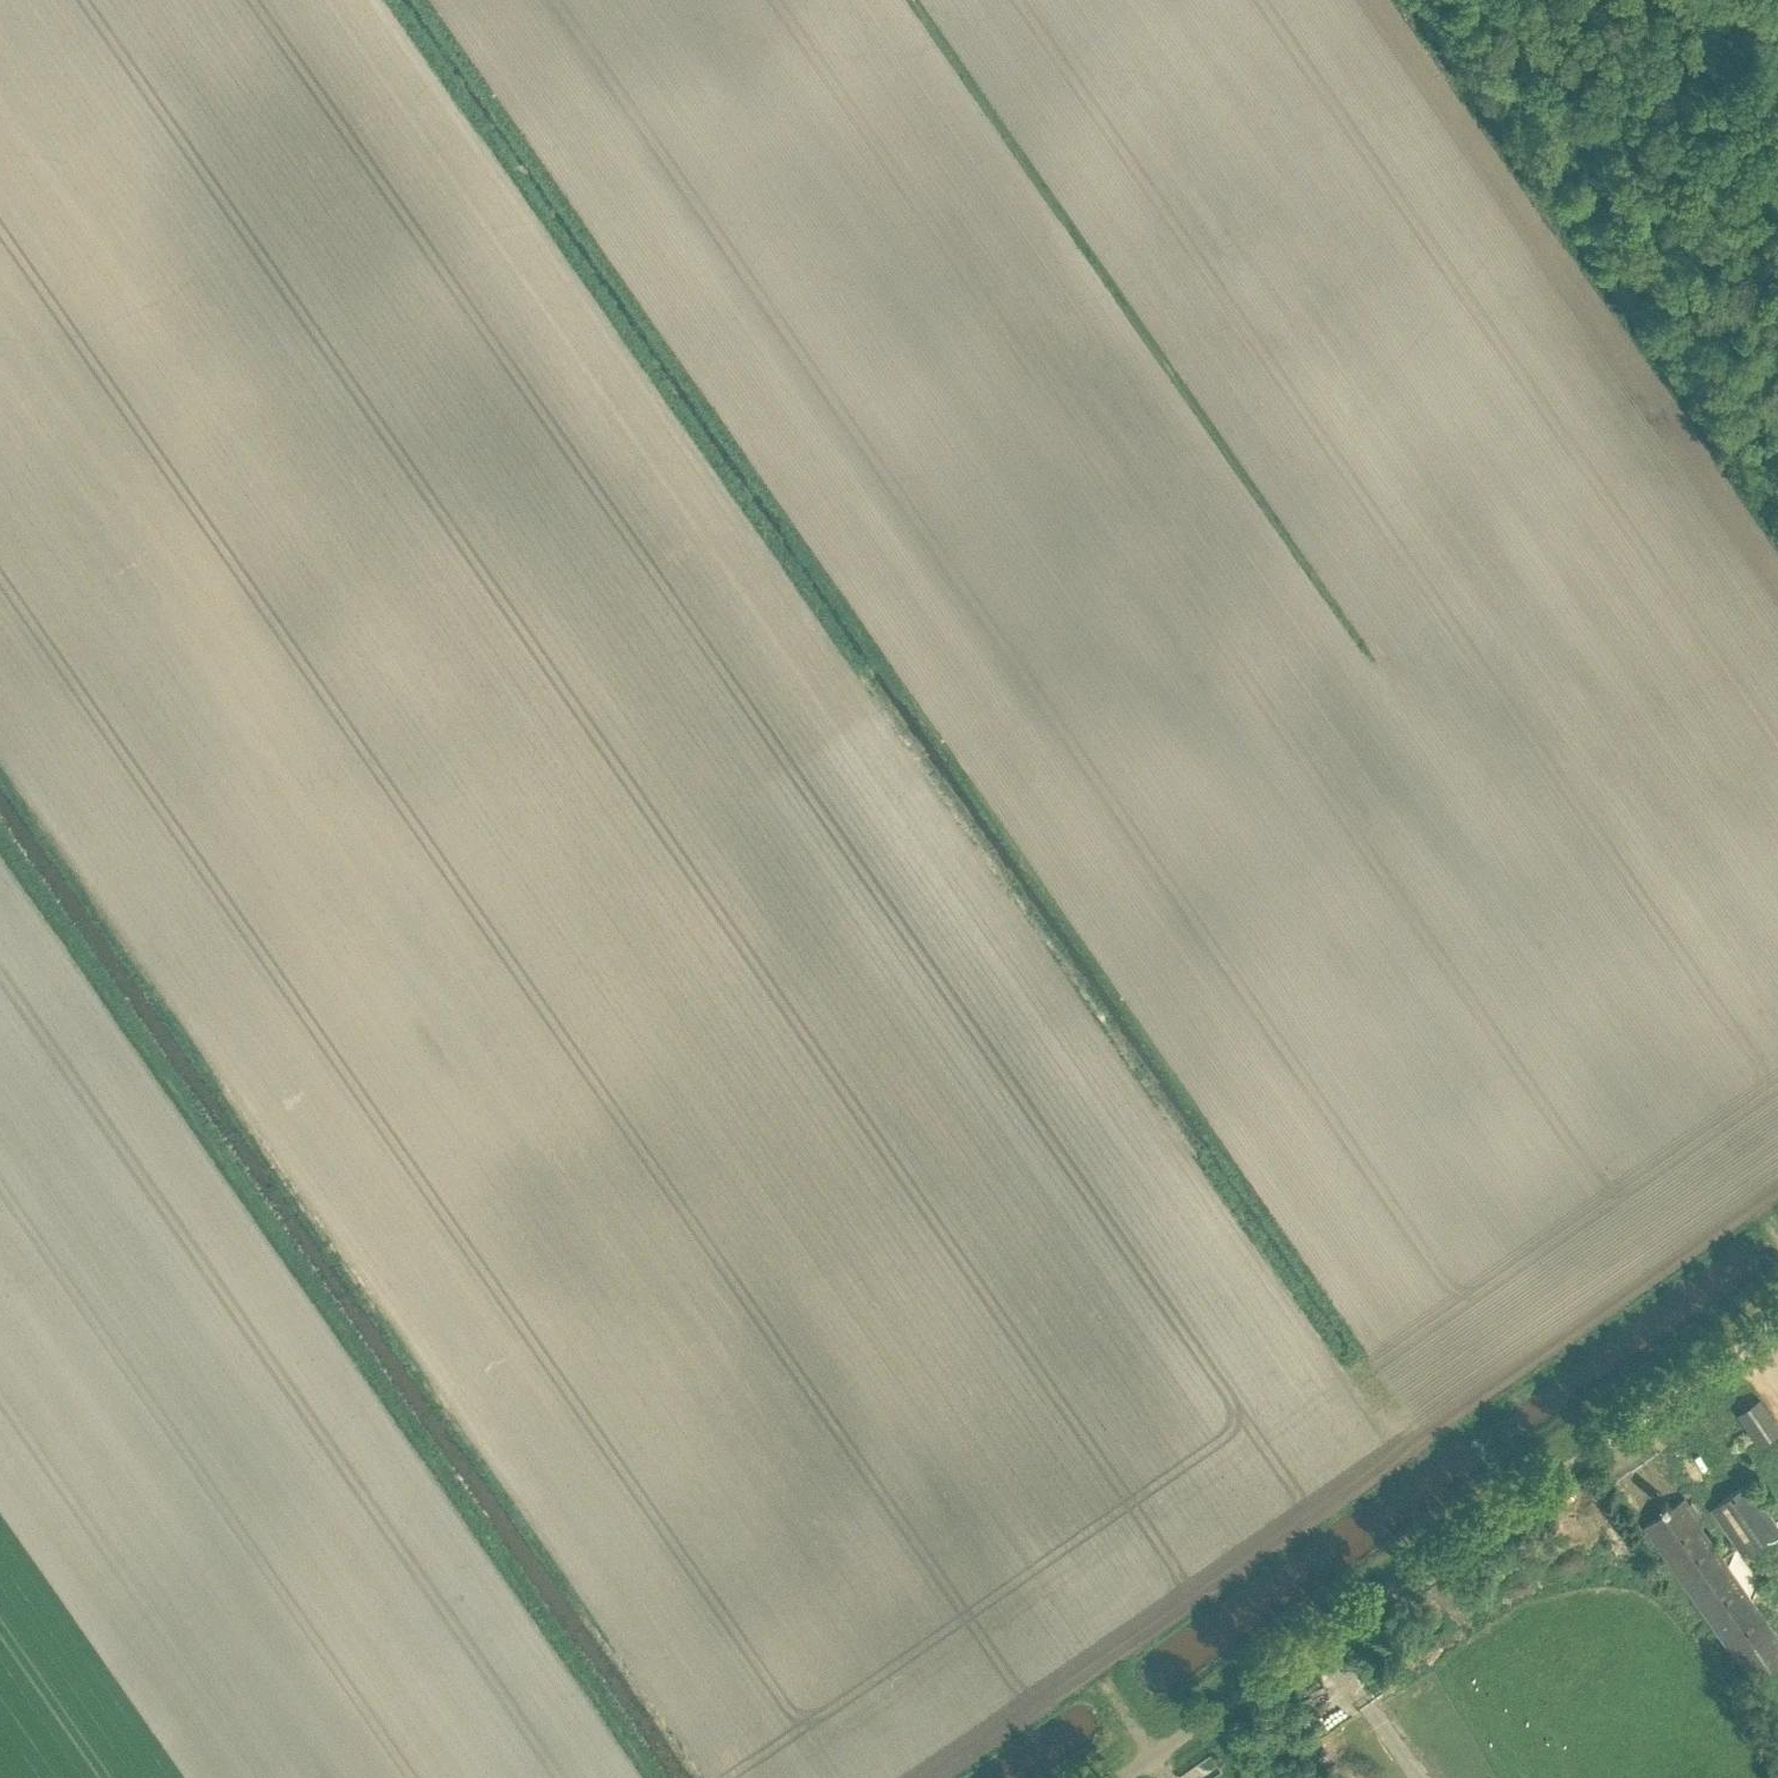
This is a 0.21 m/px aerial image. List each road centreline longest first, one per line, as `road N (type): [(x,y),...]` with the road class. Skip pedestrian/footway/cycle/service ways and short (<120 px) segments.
road 1 (unclassified): [(1122,1777),(1777,1327)]

